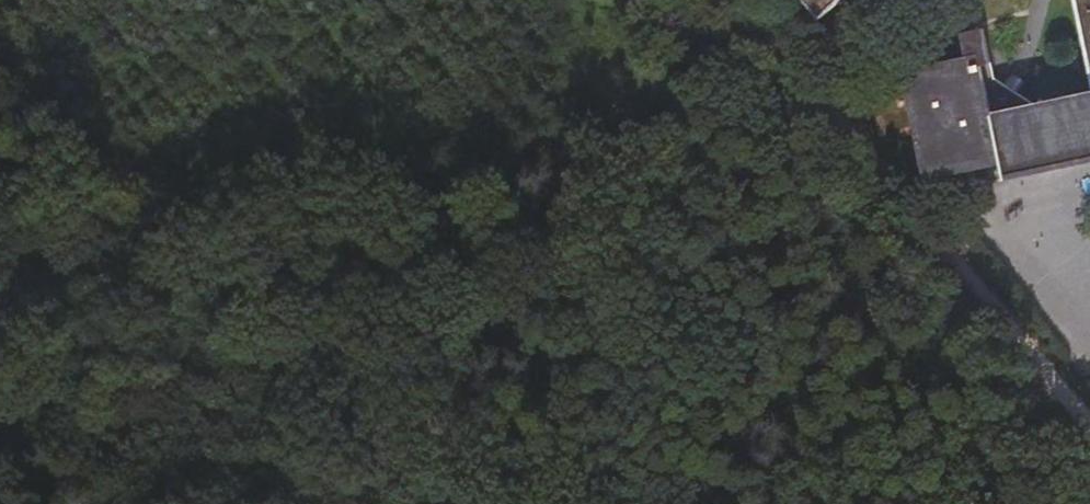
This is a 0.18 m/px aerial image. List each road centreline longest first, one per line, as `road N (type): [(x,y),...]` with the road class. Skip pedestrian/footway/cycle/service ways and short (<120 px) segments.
road 1 (track): [(1089,426),(737,0)]

